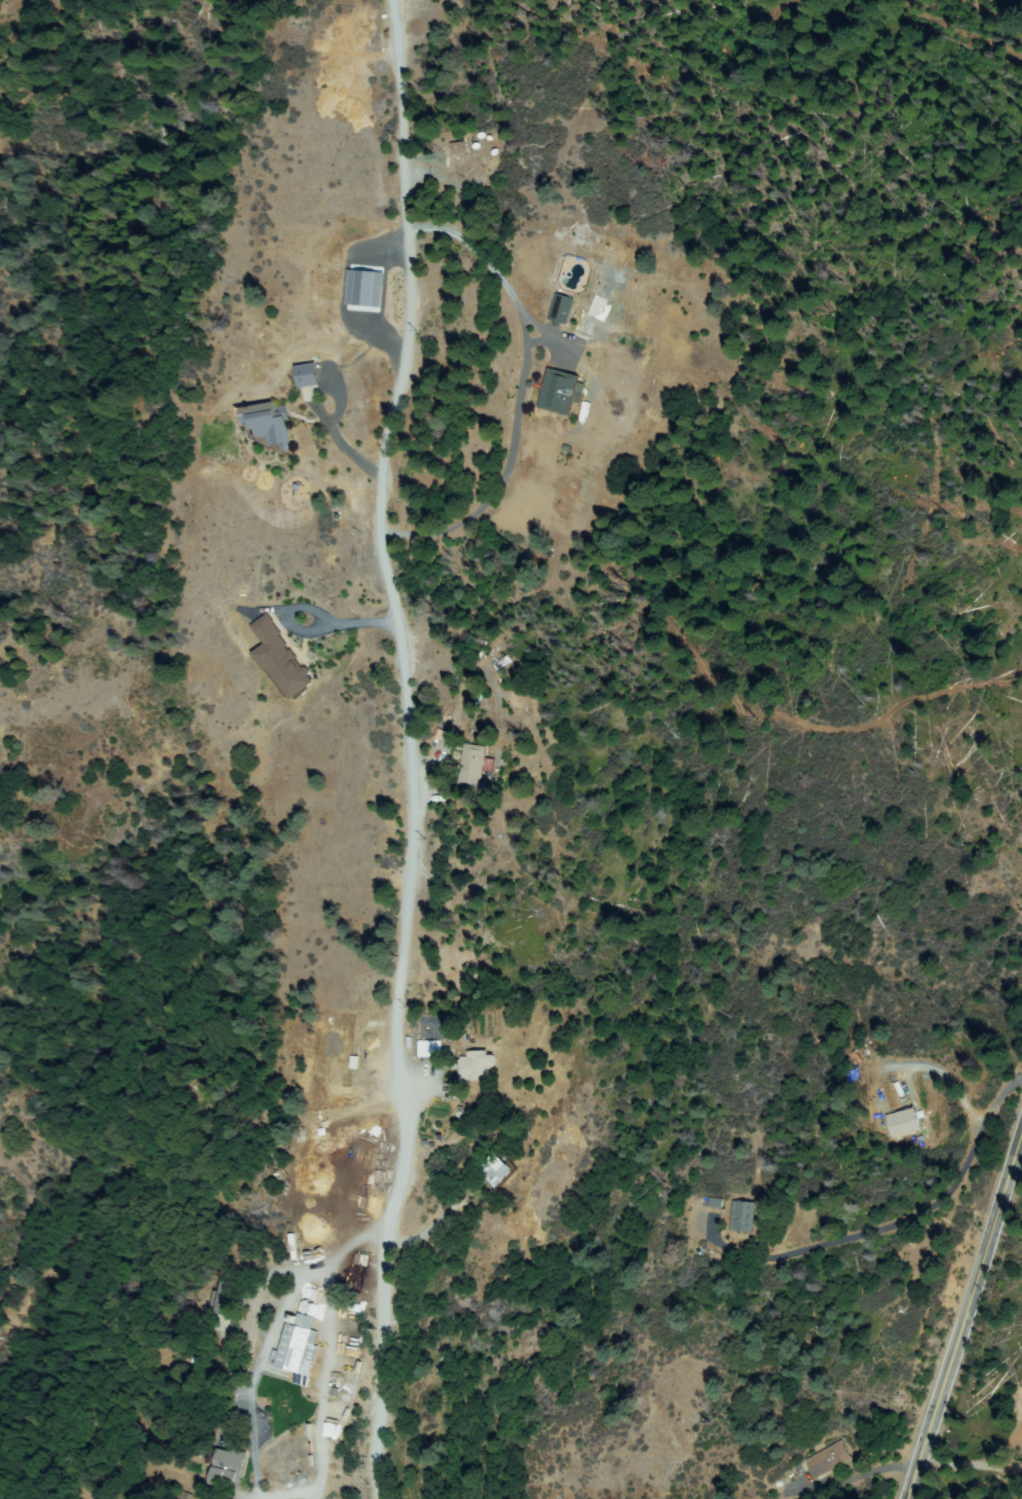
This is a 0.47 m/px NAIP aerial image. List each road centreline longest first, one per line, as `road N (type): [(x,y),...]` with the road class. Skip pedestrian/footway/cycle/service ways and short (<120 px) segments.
road 1 (residential): [(375,1498),(387,1245),(415,1148),(418,1089),(407,930),(412,243),(393,0)]
road 2 (secondary): [(912,1498),(1021,1140)]

